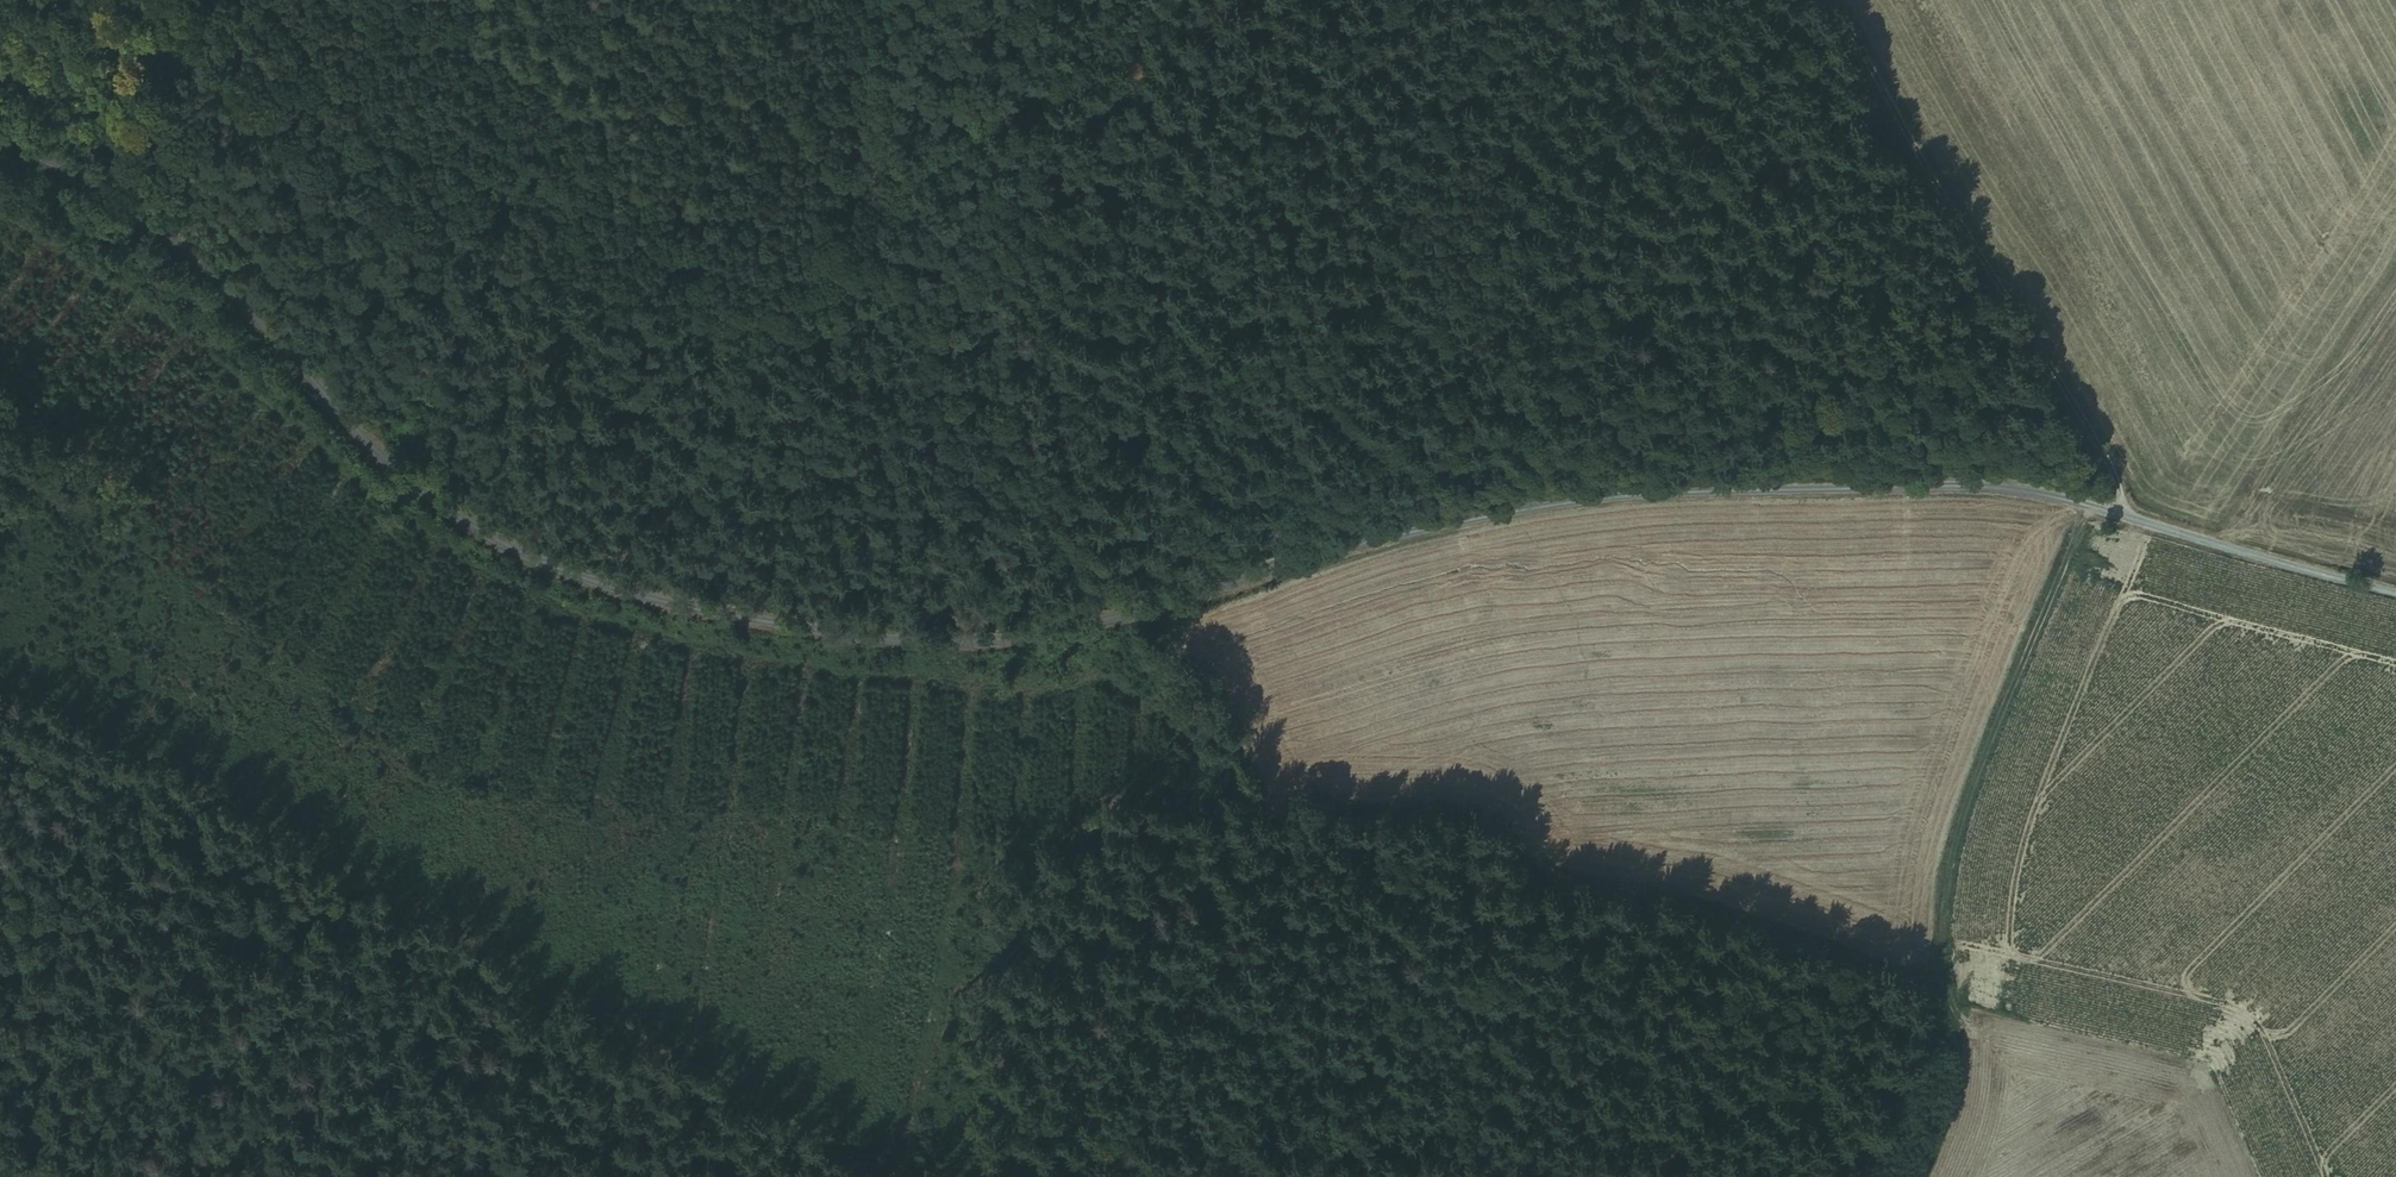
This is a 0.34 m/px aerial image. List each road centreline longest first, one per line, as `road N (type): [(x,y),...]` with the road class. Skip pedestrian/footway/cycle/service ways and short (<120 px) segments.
road 1 (unclassified): [(0,144),(93,191),(205,269),(386,485),(504,562),(624,603),(778,640),(900,655),(995,651),(1365,539),(1572,501),(1969,487),(2114,515)]
road 2 (track): [(2114,515),(2114,464),(1835,0)]
road 3 (unclassified): [(2395,596),(2114,515)]

